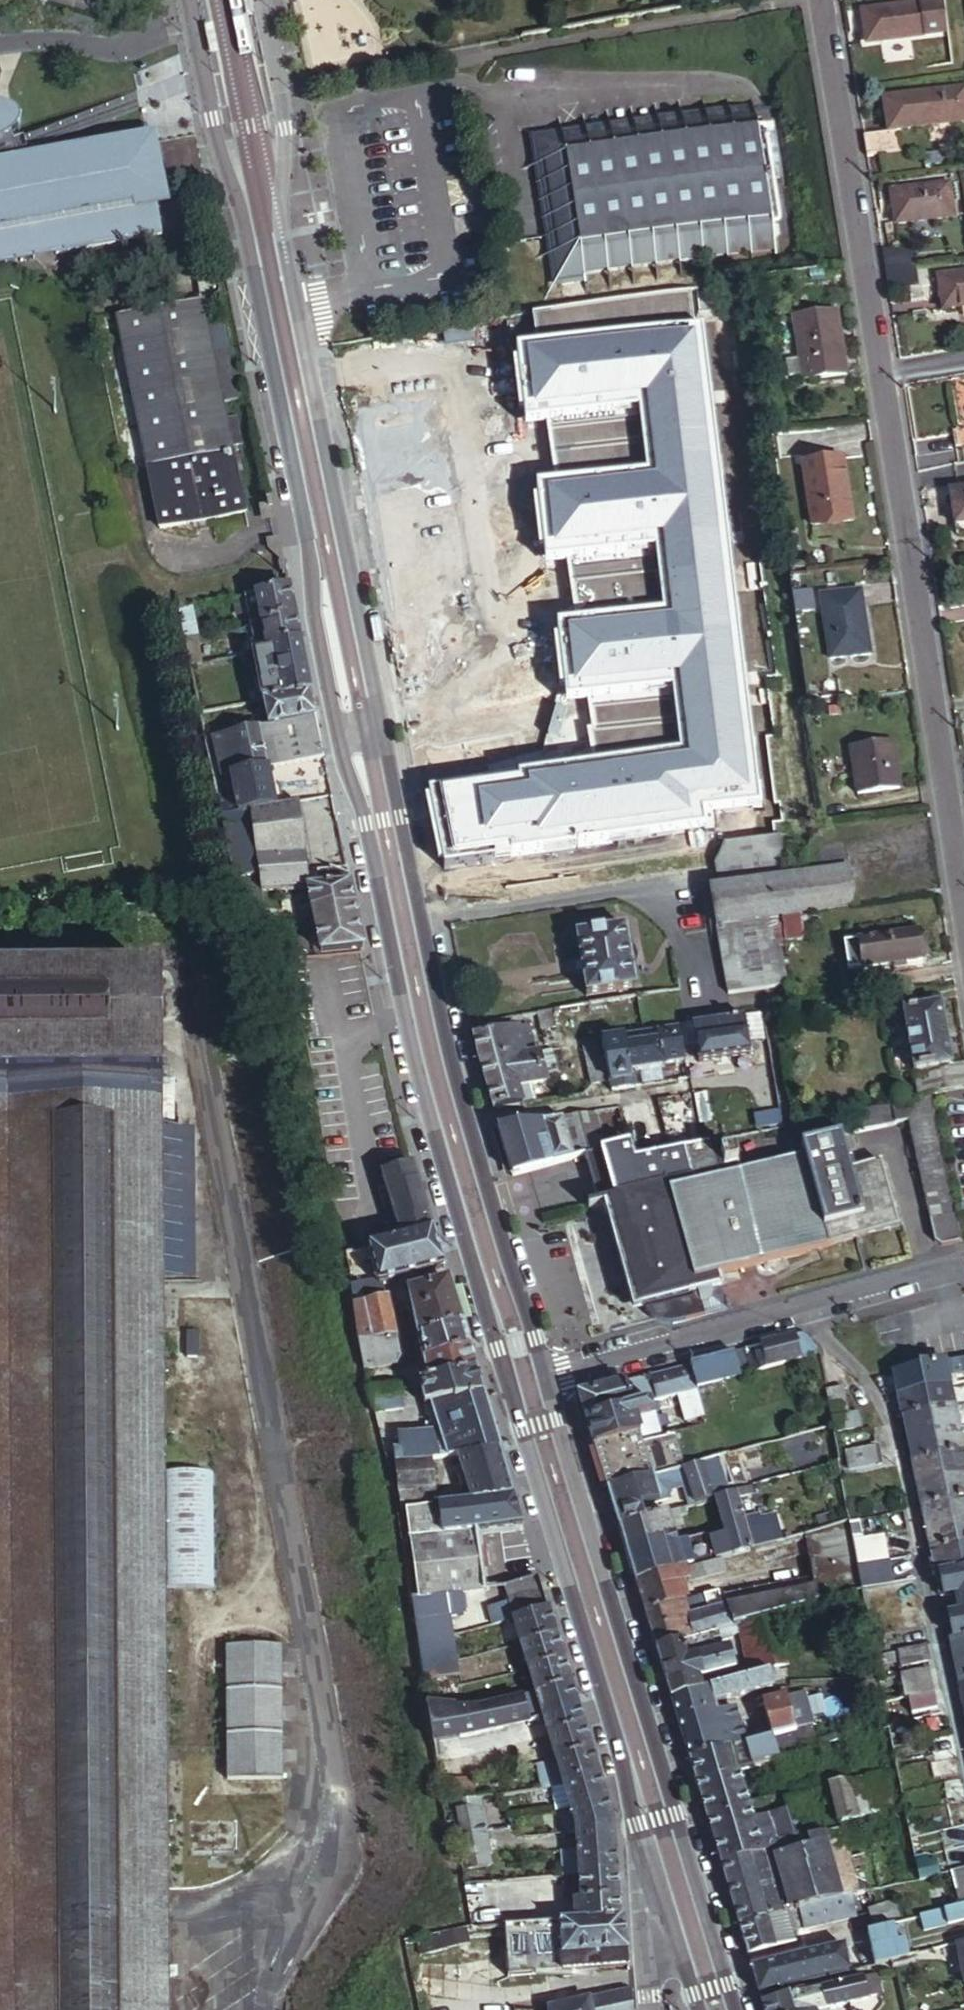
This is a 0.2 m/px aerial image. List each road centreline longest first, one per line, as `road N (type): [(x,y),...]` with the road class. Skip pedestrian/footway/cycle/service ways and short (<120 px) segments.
road 1 (secondary): [(185,0),(217,148),(241,212),(342,759),(367,824),(405,1022),(507,1391)]
road 2 (secondary): [(547,1380),(455,1067),(423,920),(283,231),(286,118),(261,0)]
road 3 (residential): [(963,899),(822,0)]
road 4 (secondary): [(507,1391),(661,1904)]
road 5 (secondary): [(698,1891),(547,1380)]
road 6 (residential): [(803,1310),(874,1385),(963,1765)]
road 7 (unclassified): [(803,1310),(547,1380)]
road 8 (unclassified): [(963,1267),(803,1310)]
road 9 (secondary): [(736,2009),(698,1891)]

